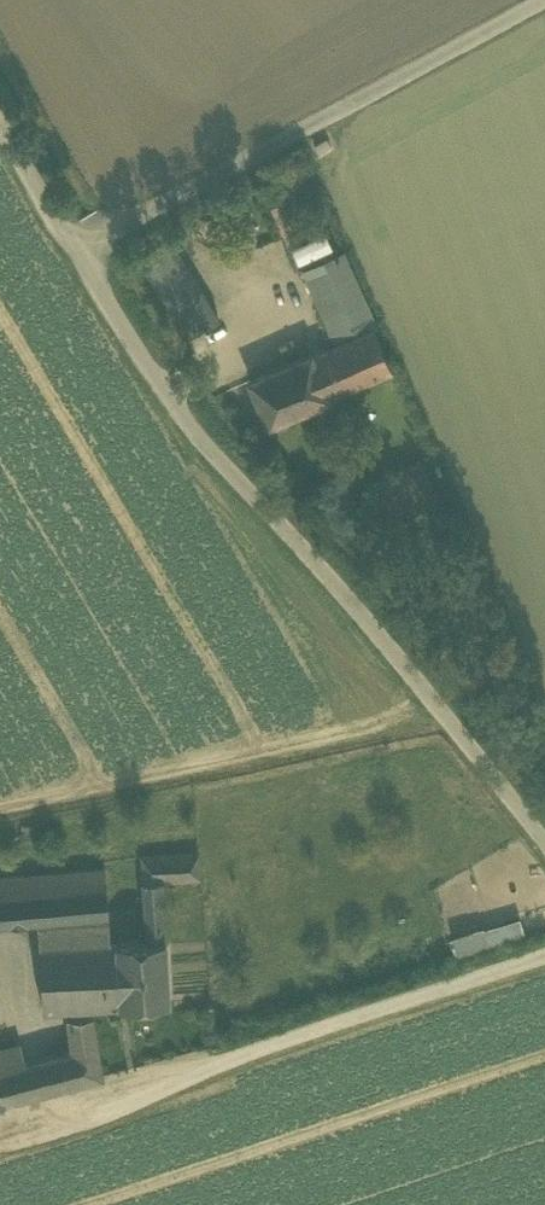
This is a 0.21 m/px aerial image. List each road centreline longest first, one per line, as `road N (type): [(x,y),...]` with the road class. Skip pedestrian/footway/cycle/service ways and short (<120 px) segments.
road 1 (unclassified): [(544,845),(381,623),(221,464),(170,398),(84,255)]
road 2 (unclassified): [(84,255),(544,3)]
road 3 (unclassified): [(84,255),(0,114)]

